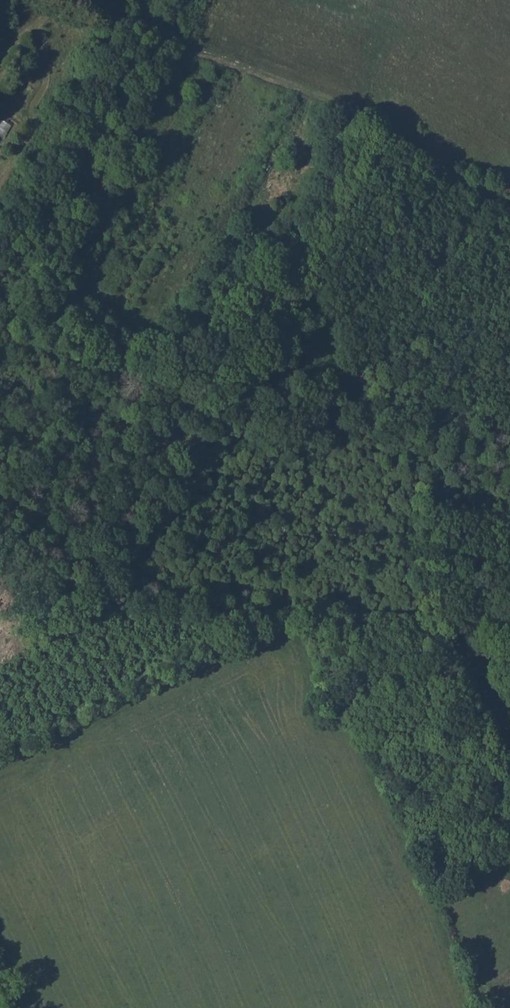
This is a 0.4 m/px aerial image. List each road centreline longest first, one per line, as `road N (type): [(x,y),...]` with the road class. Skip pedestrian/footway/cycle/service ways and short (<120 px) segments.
road 1 (track): [(509,208),(353,118),(87,0)]

